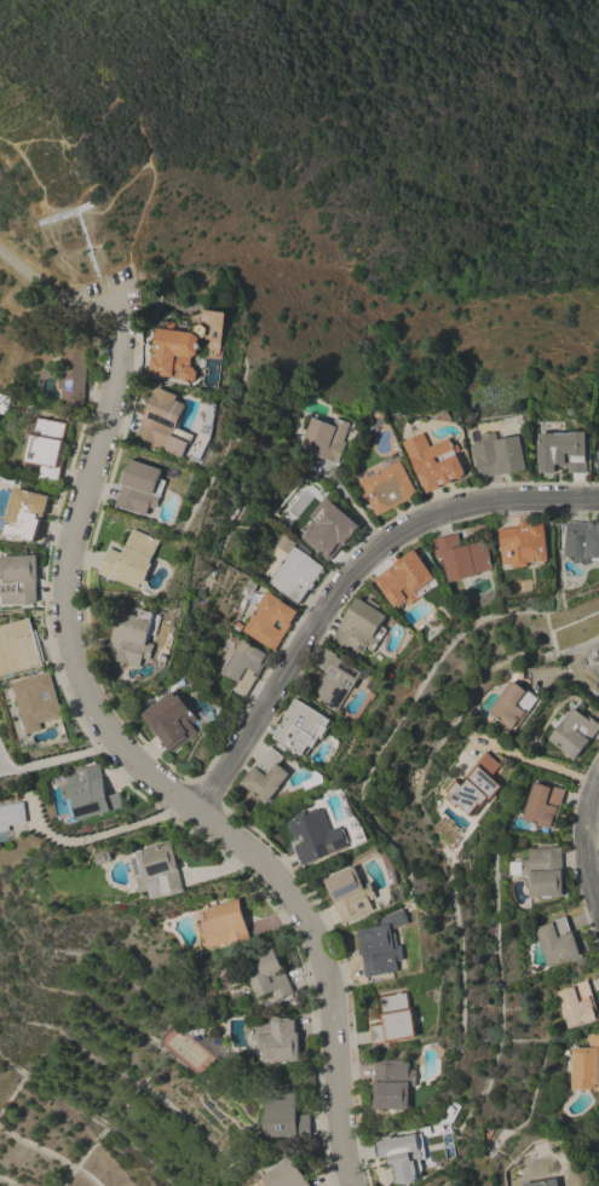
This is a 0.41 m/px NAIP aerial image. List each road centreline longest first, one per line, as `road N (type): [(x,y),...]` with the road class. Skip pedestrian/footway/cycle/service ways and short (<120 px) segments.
road 1 (residential): [(347,1185),(328,979),(304,916),(283,883),(110,737),(69,640),(73,546),(108,427),(121,307)]
road 2 (residential): [(598,503),(450,509),(380,545),(315,622),(201,816)]
road 3 (residential): [(598,911),(583,841),(598,775)]
road 4 (track): [(121,307),(31,277),(0,252)]

